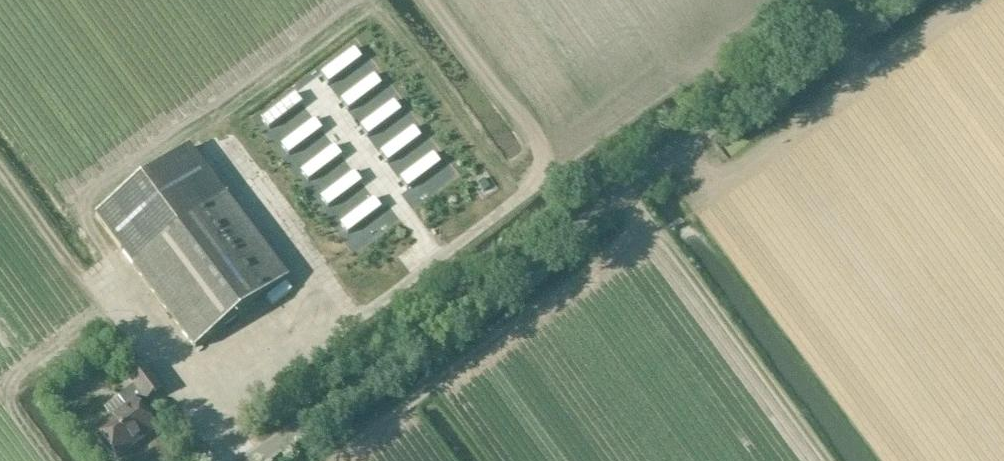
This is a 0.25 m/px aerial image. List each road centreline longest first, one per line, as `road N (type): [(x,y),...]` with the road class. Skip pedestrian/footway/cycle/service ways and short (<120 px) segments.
road 1 (track): [(0,170),(177,388),(181,423),(198,445),(552,167),(425,0)]
road 2 (unclassified): [(249,460),(882,0)]

